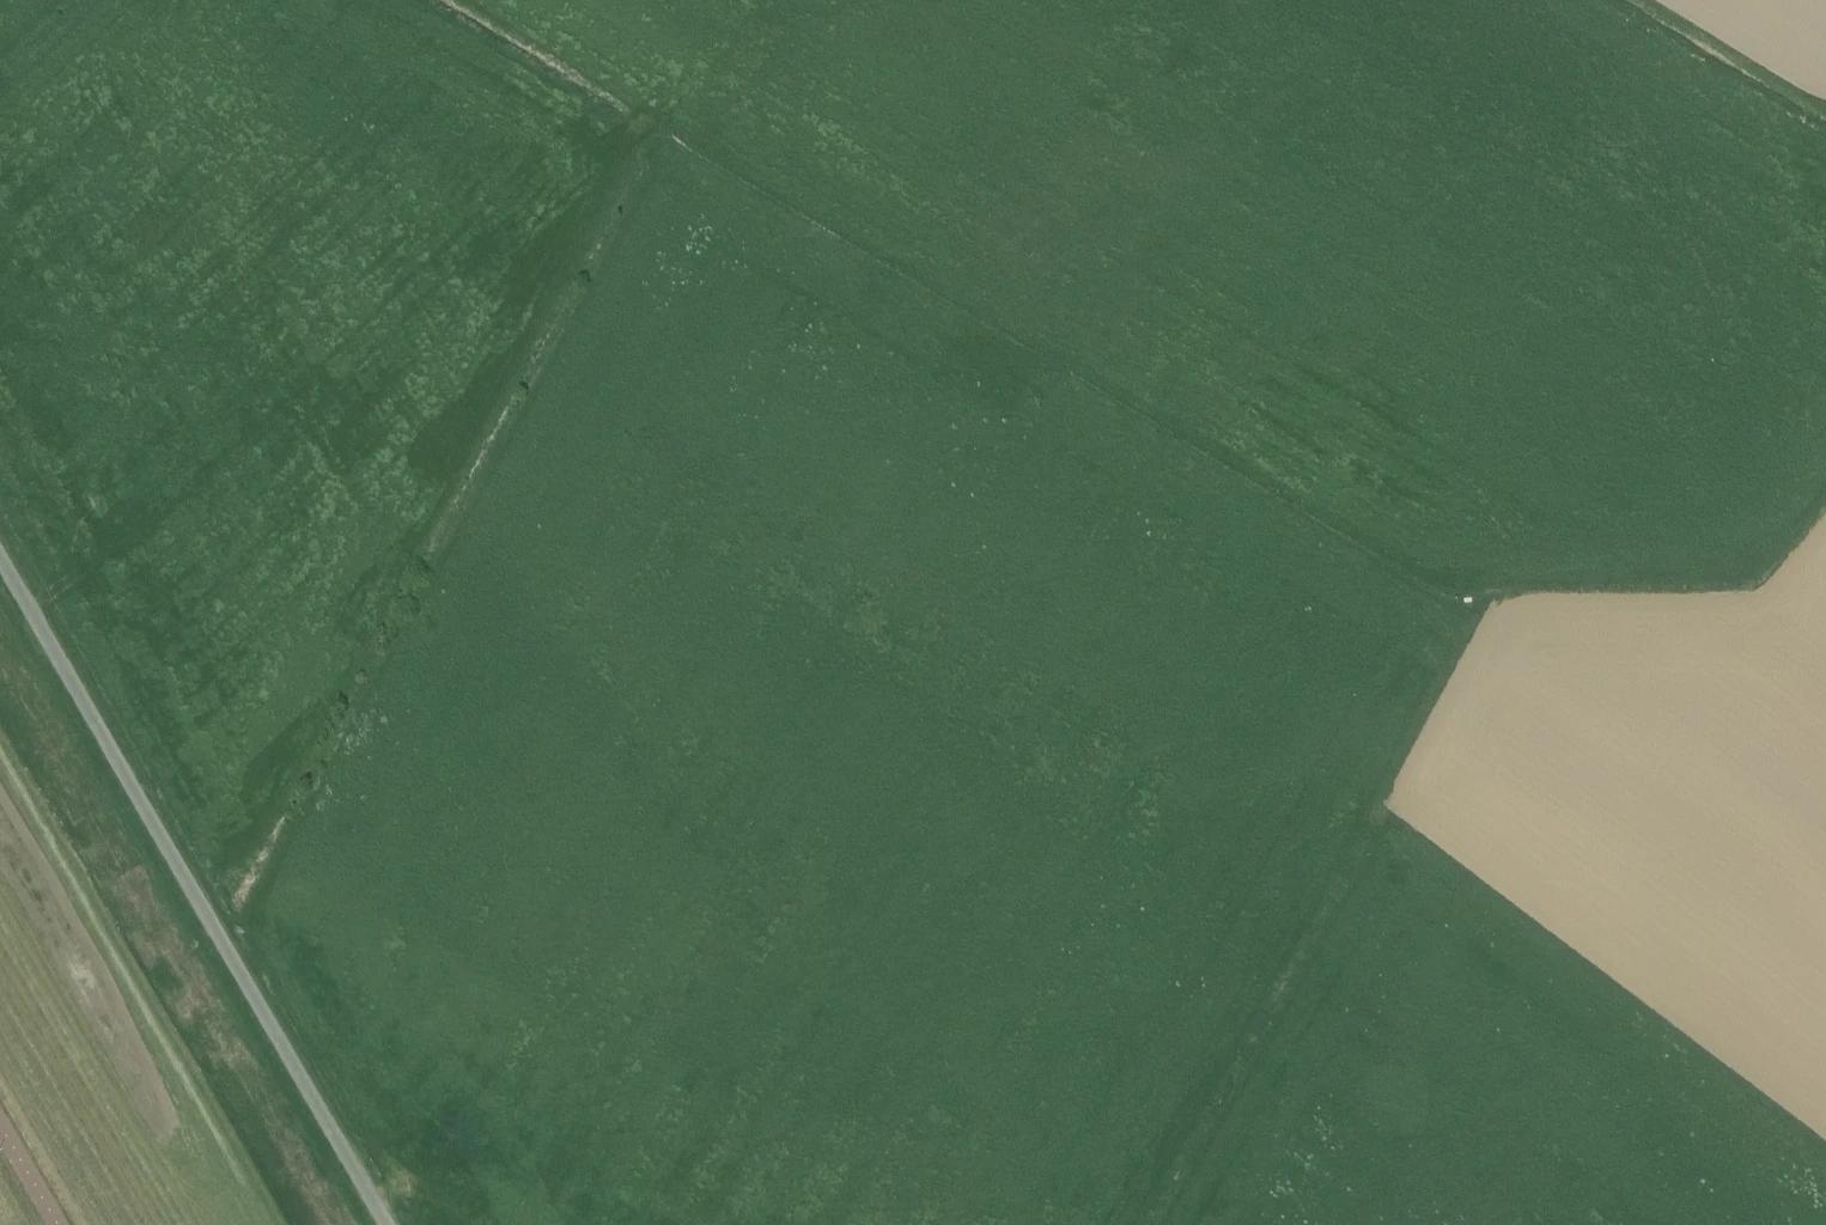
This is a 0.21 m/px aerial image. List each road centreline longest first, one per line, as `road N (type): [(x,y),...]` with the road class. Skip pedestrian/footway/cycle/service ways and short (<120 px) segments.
road 1 (unclassified): [(387,1224),(0,558)]

